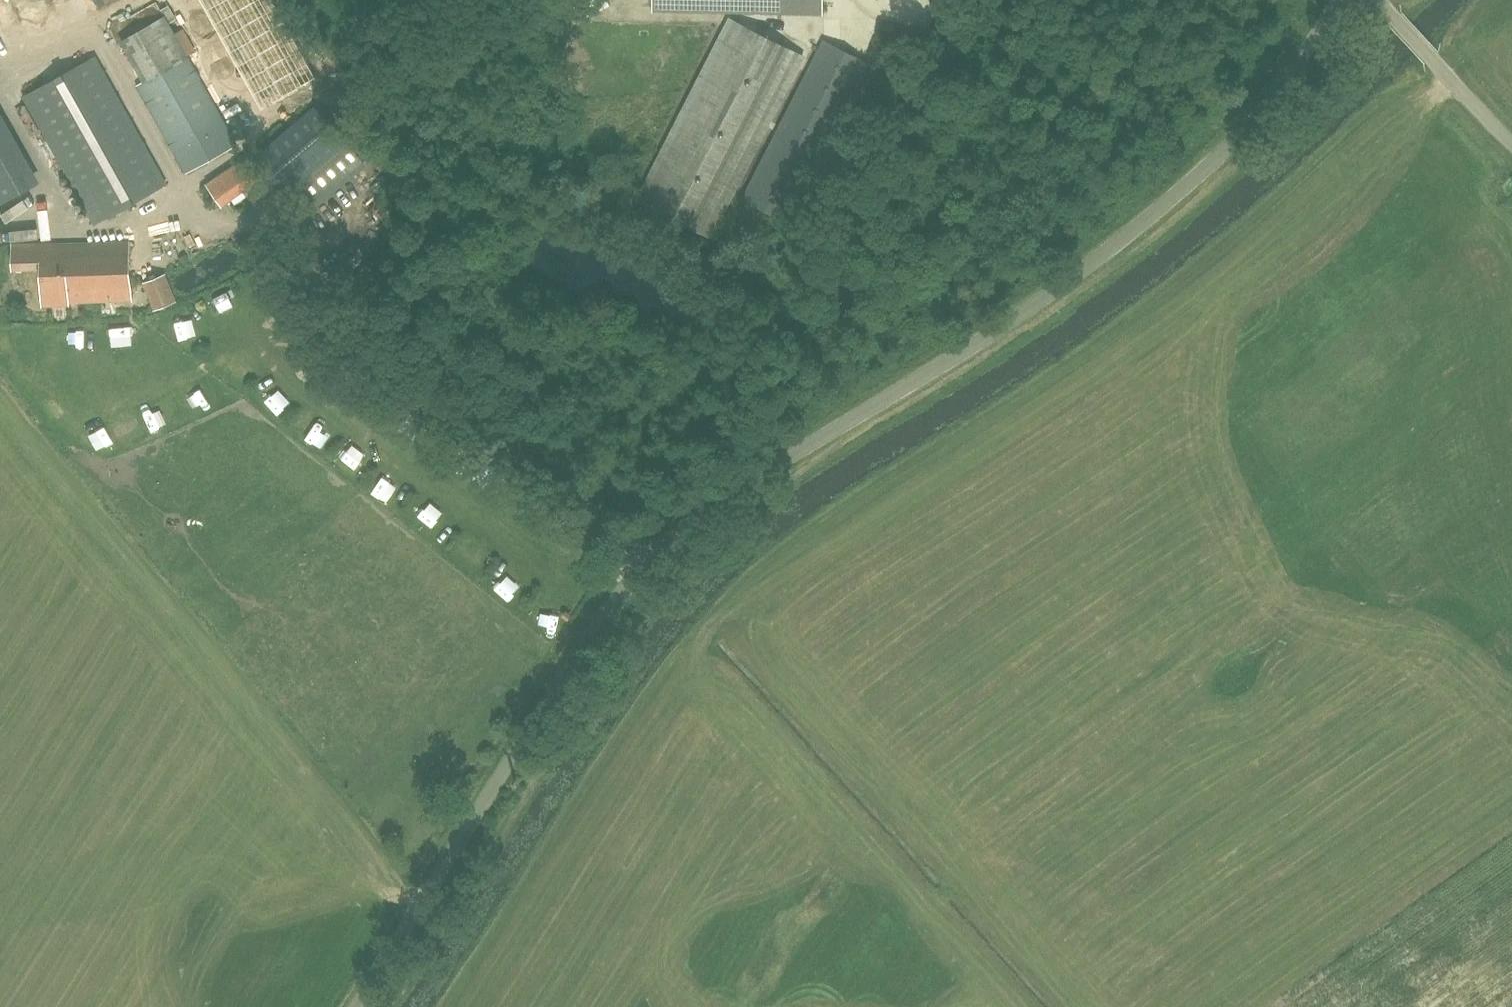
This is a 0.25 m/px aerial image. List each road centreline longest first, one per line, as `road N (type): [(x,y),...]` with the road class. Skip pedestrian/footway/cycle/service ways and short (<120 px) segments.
road 1 (unclassified): [(359,1006),(647,563),(728,493),(1025,311),(1166,206),(1266,107),(1345,0)]
road 2 (track): [(647,563),(337,319),(251,218),(203,214),(87,233),(19,105),(23,90),(73,43),(111,53),(186,193)]
road 3 (track): [(184,0),(269,129),(186,193)]
road 4 (unclassified): [(1511,145),(1380,0)]
road 5 (track): [(19,105),(12,45),(111,0)]

